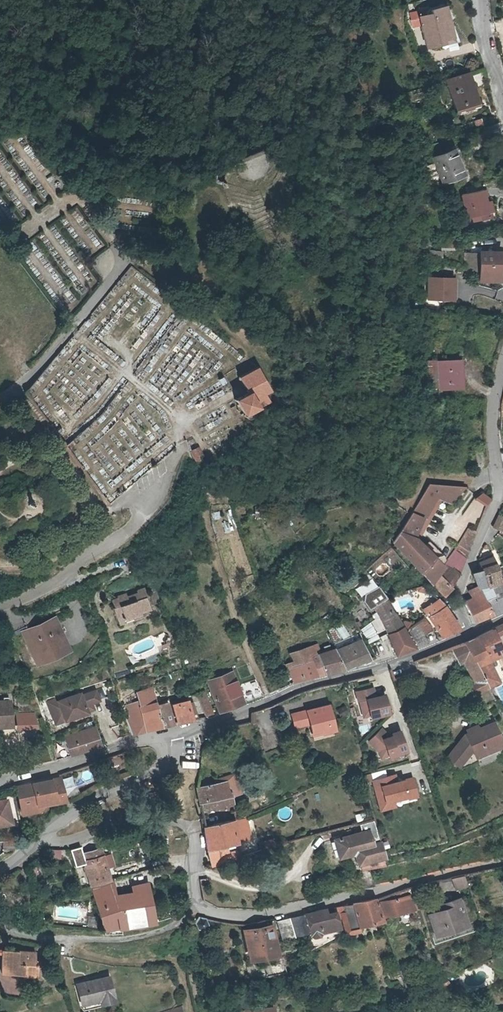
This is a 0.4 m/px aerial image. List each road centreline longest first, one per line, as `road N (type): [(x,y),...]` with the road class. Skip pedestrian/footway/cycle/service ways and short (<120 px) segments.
road 1 (residential): [(198,904),(269,915),(502,863)]
road 2 (residential): [(176,733),(467,633)]
road 3 (residential): [(467,633),(461,587),(498,492),(491,420),(502,361)]
road 4 (unclassified): [(0,607),(129,526),(181,449)]
road 5 (residential): [(42,839),(68,843),(138,818),(185,825),(194,836),(198,904)]
road 6 (residential): [(0,930),(108,942),(150,935),(198,904)]
road 7 (unclassified): [(0,398),(18,390),(123,264),(113,244)]
road 8 (residential): [(42,839),(181,759),(176,733)]
road 9 (residential): [(176,733),(0,781)]

